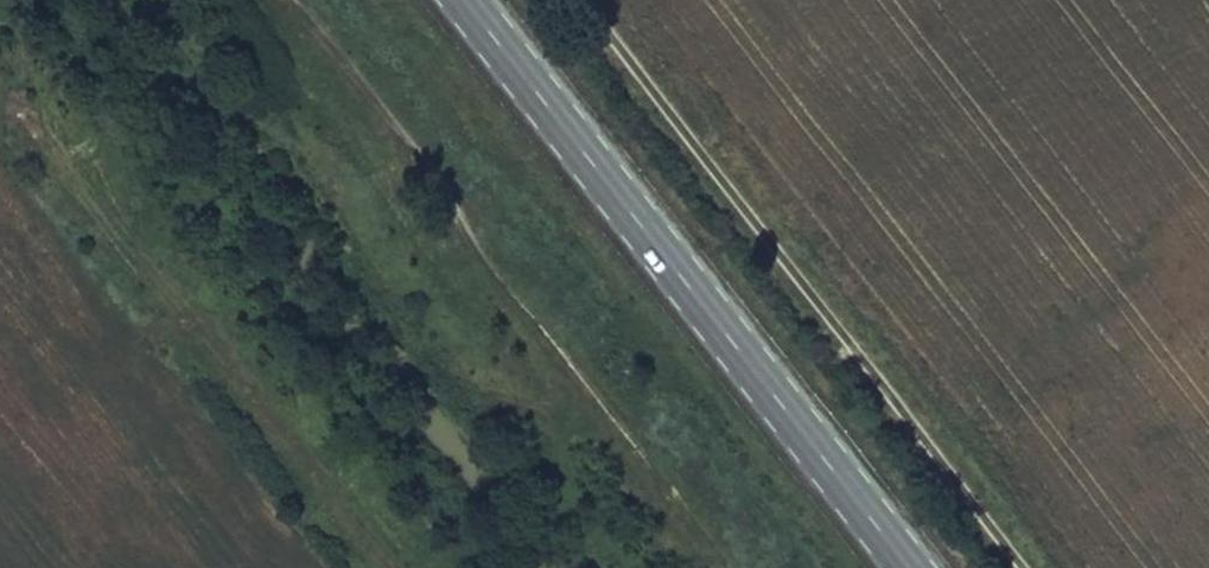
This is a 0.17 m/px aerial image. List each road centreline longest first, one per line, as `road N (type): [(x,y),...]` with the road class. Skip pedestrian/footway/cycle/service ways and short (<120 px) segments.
road 1 (primary): [(913,567),(471,0)]
road 2 (track): [(581,0),(1019,567)]
road 3 (track): [(0,71),(380,567)]

